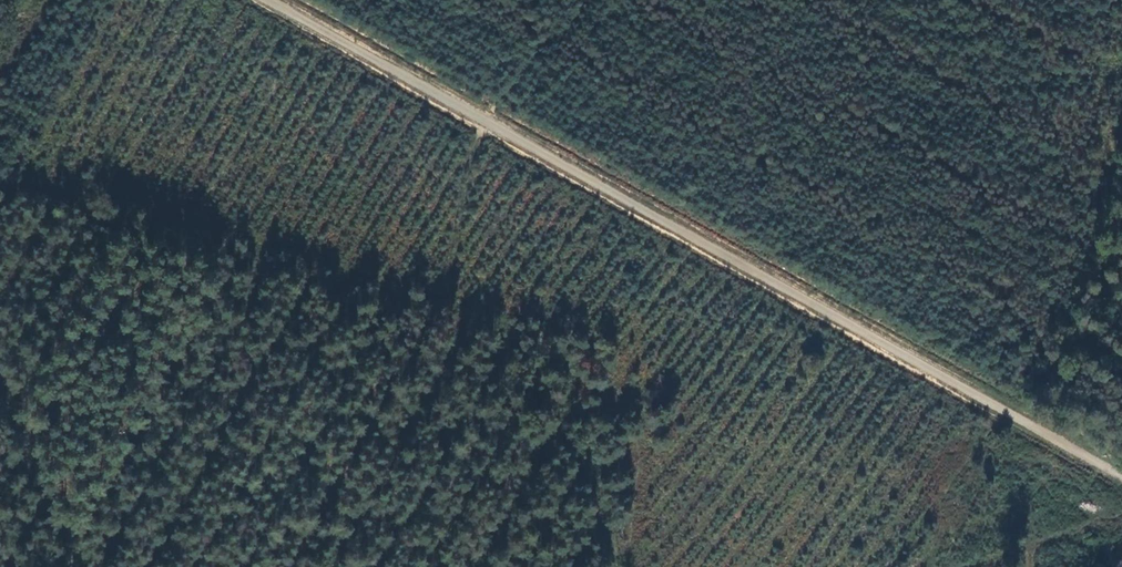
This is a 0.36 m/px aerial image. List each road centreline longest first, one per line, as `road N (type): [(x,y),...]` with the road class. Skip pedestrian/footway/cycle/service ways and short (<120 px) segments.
road 1 (track): [(262,0),(1121,476)]
road 2 (track): [(488,122),(468,165),(448,285),(470,307),(575,329),(585,443),(618,566)]

